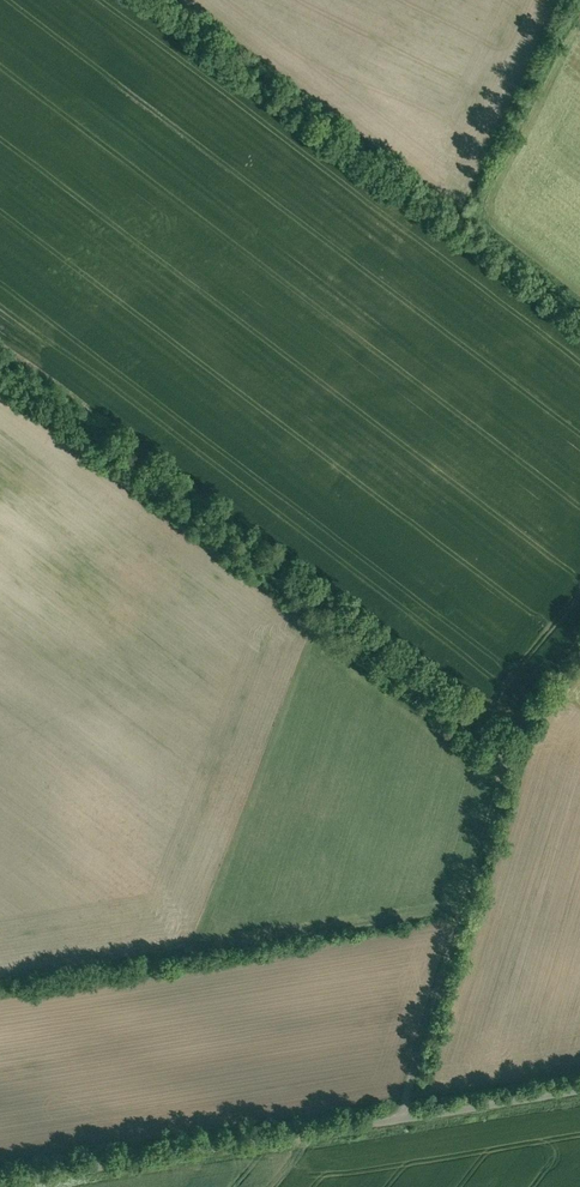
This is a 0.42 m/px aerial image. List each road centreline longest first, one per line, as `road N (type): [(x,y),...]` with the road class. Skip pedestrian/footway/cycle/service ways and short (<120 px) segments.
road 1 (residential): [(0,1175),(579,1084)]

